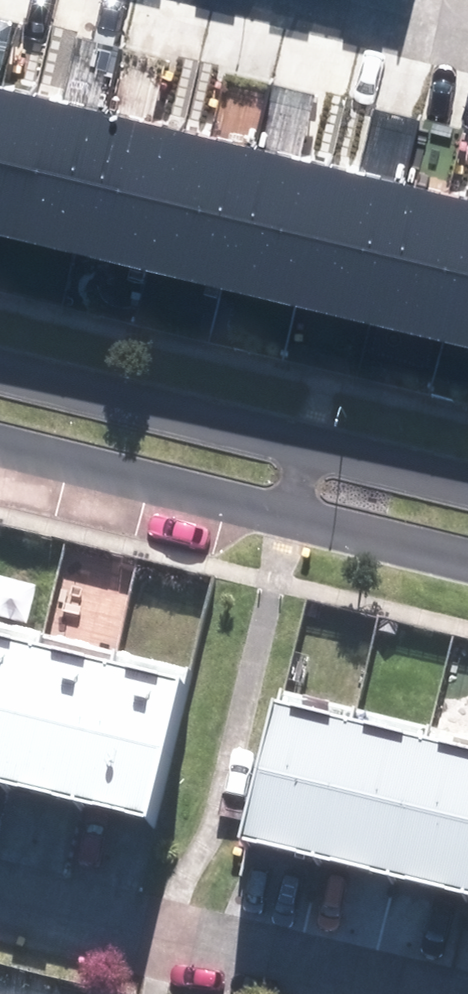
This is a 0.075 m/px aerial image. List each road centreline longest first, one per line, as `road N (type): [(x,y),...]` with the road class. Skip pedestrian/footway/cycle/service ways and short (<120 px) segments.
road 1 (residential): [(0,368),(467,488)]
road 2 (residential): [(467,565),(0,448)]
road 3 (residential): [(0,891),(439,993)]
road 4 (residential): [(467,33),(326,0)]

